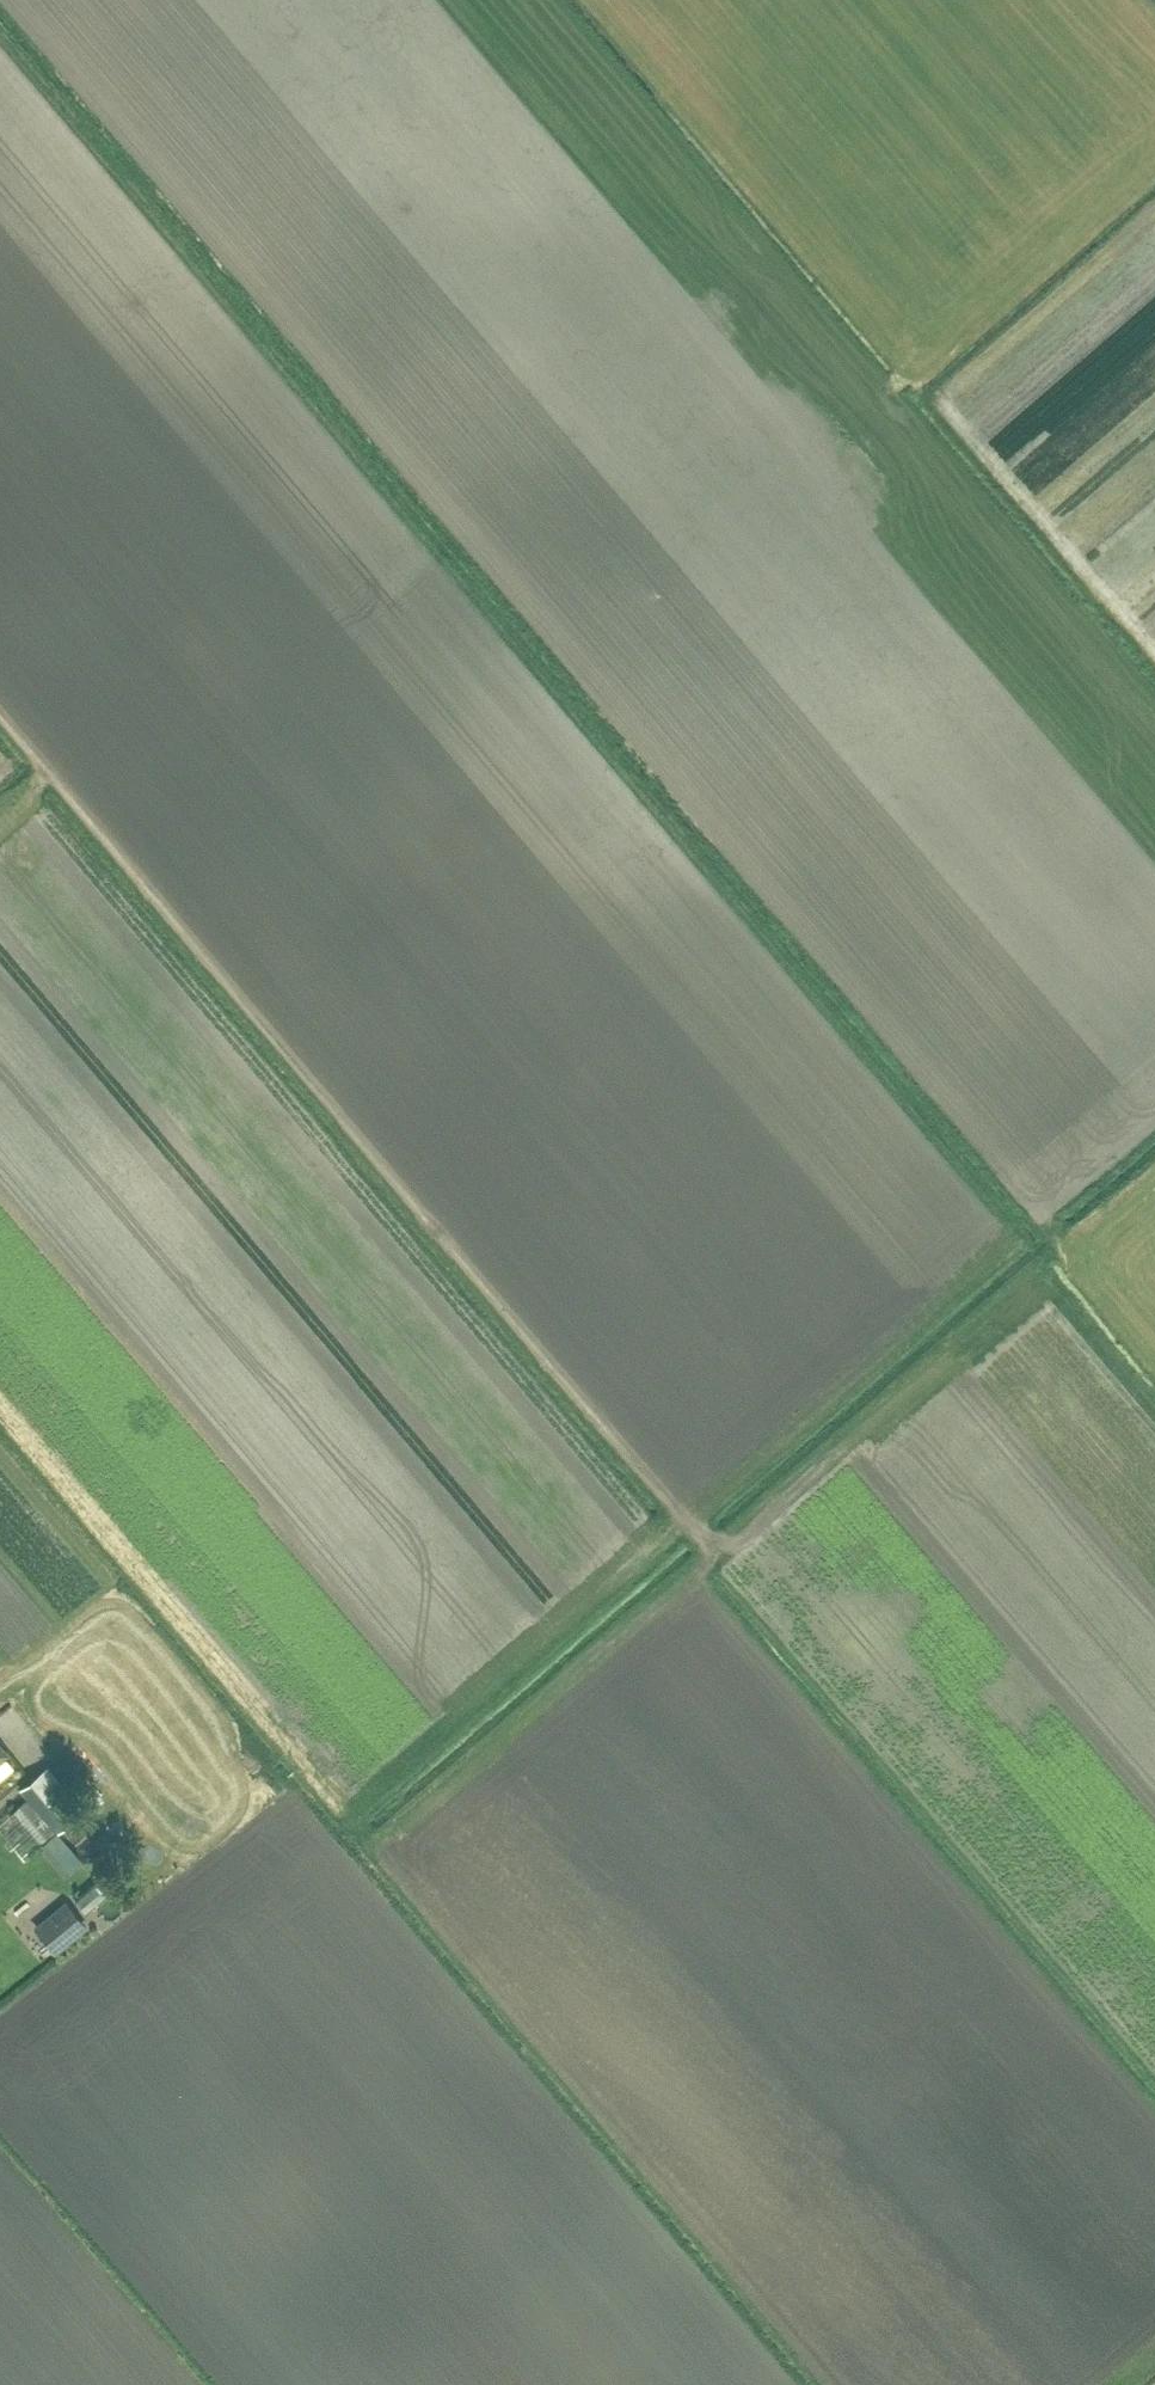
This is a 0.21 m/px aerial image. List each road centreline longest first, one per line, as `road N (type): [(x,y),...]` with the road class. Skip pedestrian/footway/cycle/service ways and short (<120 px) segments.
road 1 (track): [(0,706),(679,1503)]

